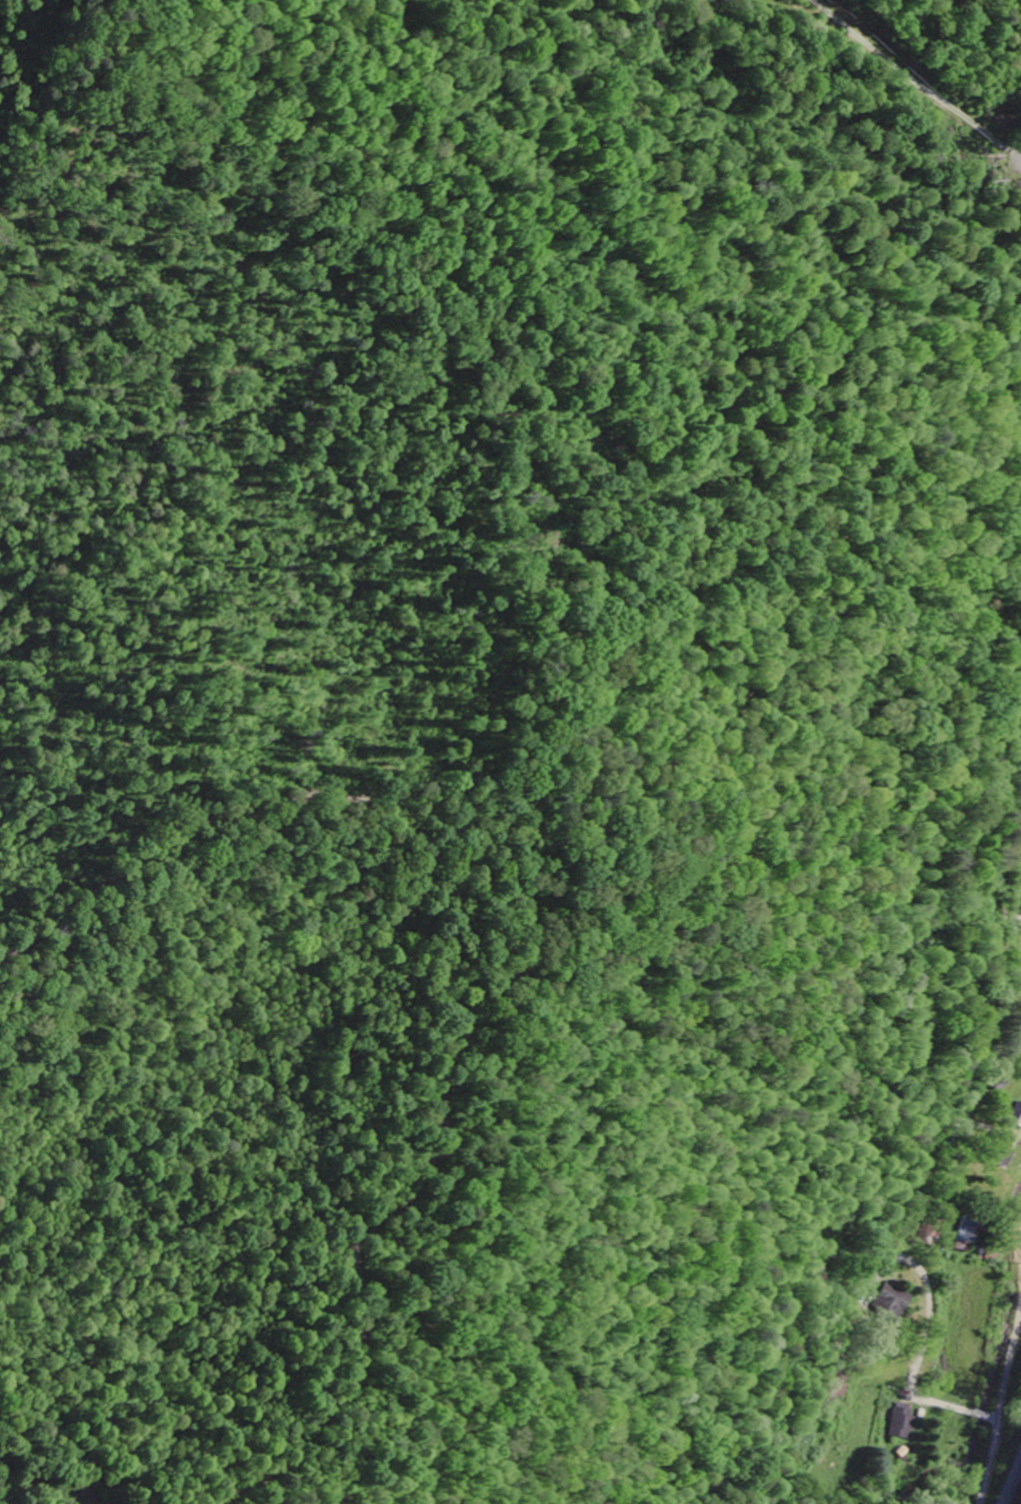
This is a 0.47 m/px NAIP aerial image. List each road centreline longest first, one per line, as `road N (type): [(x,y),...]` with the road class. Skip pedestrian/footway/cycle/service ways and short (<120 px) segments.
road 1 (residential): [(1020,1324),(982,1503)]

